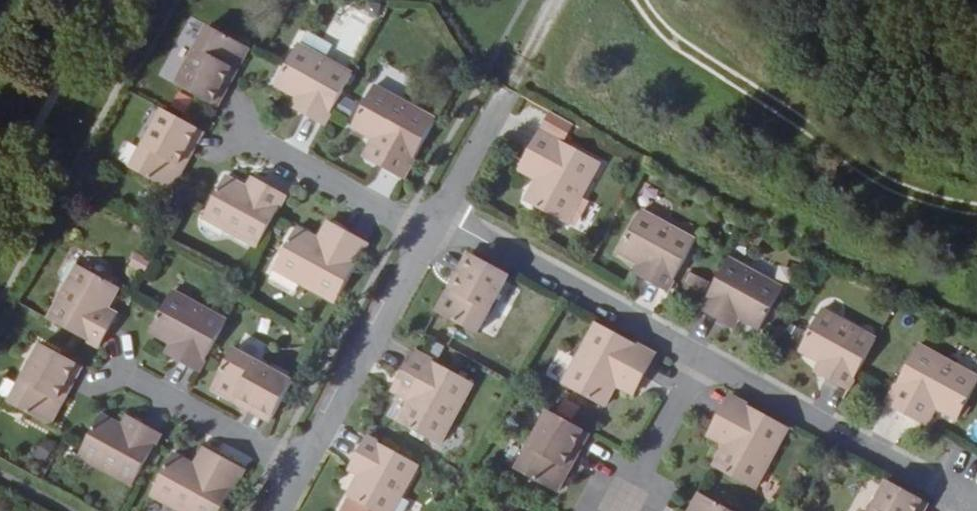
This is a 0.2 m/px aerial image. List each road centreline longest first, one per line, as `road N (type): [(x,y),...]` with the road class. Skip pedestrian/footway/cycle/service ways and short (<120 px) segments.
road 1 (residential): [(443,214),(704,360)]
road 2 (residential): [(704,360),(965,502)]
road 3 (residential): [(432,233),(300,471)]
road 4 (residential): [(127,377),(300,471)]
road 5 (residential): [(256,145),(432,233)]
road 6 (residential): [(704,360),(624,501)]
road 7 (residential): [(510,89),(443,214)]

